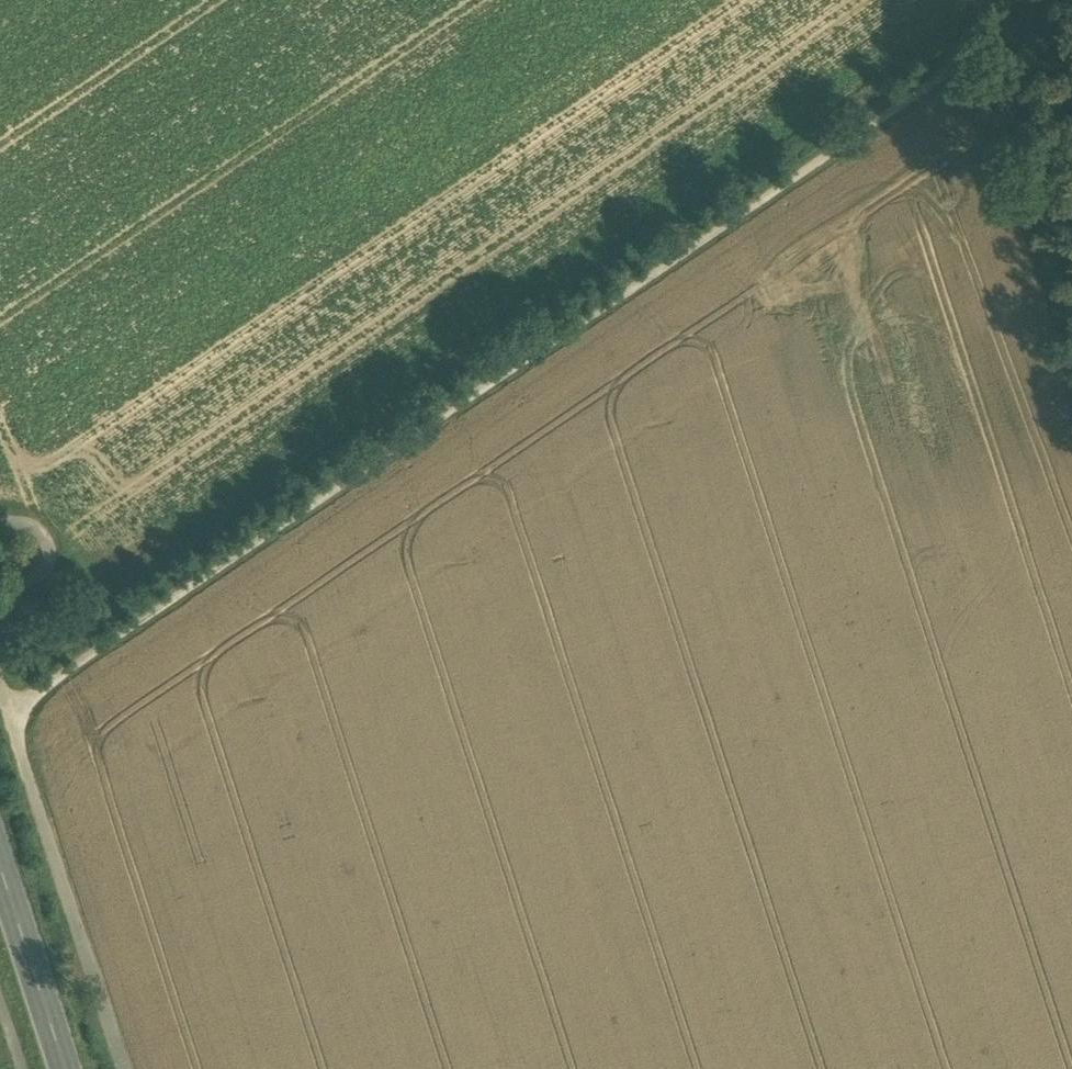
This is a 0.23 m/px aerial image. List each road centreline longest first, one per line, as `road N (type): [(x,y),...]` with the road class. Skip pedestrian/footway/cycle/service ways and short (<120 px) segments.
road 1 (track): [(8,712),(1055,0)]
road 2 (track): [(126,1068),(0,685)]
road 3 (secondary): [(0,860),(67,1068)]
road 4 (track): [(0,618),(52,558),(41,535),(0,524)]

